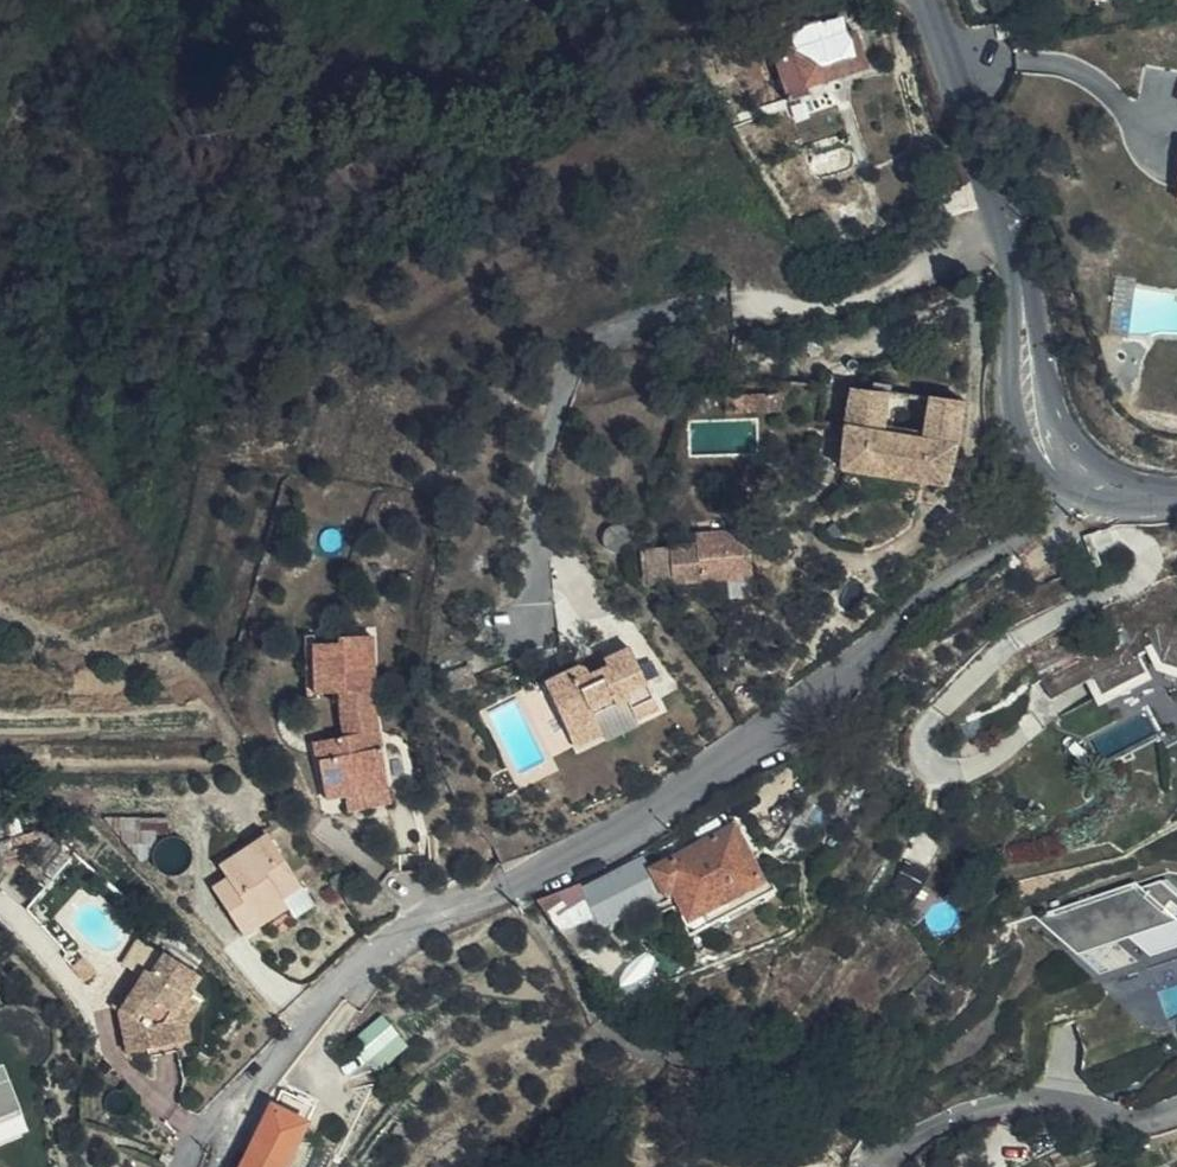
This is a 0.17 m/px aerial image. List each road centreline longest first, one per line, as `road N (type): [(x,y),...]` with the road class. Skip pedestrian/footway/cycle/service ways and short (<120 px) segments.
road 1 (residential): [(245,1110),(335,987),(423,926),(502,903),(763,755),(960,595),(1113,488)]
road 2 (tertiary): [(925,0),(1014,239),(1035,422),(1053,452),(1113,488)]
road 3 (residential): [(857,1088),(842,1130),(845,1147),(869,1159),(897,1154),(944,1114),(989,1102),(1038,1096),(1137,1127),(1176,1114)]

